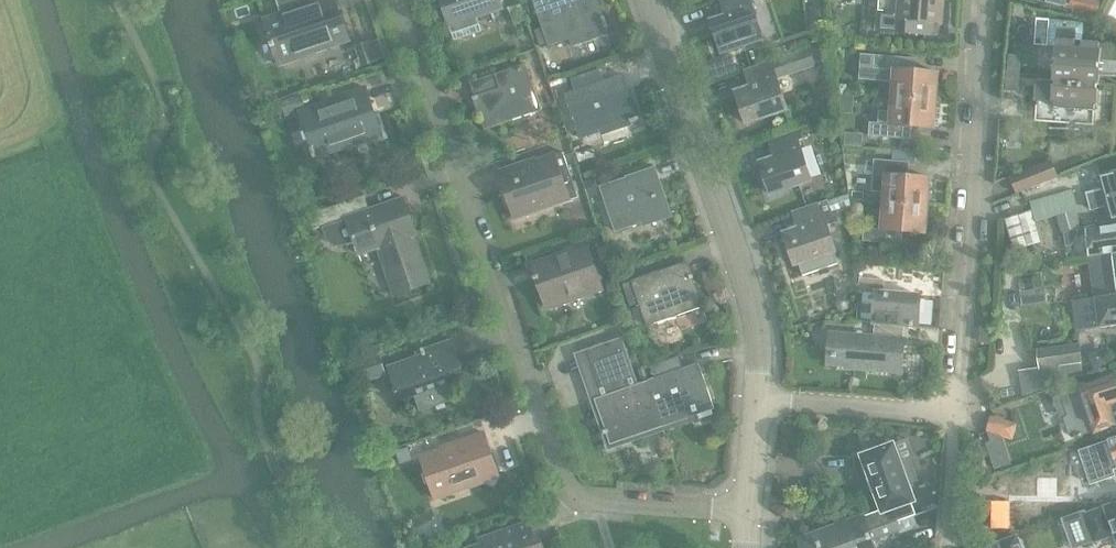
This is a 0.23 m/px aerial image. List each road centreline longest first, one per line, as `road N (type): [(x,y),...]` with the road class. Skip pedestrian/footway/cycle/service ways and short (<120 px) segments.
road 1 (residential): [(750,512),(574,498),(401,0)]
road 2 (secondary): [(757,408),(752,301),(647,0)]
road 3 (residential): [(957,415),(983,0)]
road 4 (residential): [(757,408),(957,415)]
road 5 (residential): [(945,547),(957,415)]

